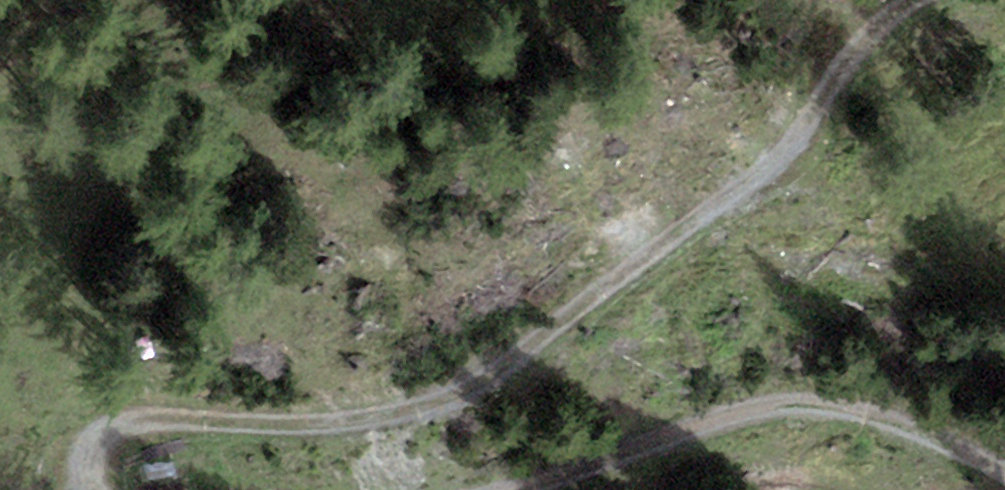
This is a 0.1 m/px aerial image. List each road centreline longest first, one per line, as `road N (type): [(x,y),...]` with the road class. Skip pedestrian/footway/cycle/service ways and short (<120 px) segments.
road 1 (track): [(919,0),(818,122),(451,405),(104,437),(85,489)]
road 2 (track): [(508,489),(604,464),(734,414),(798,408),(851,418),(1004,473)]

